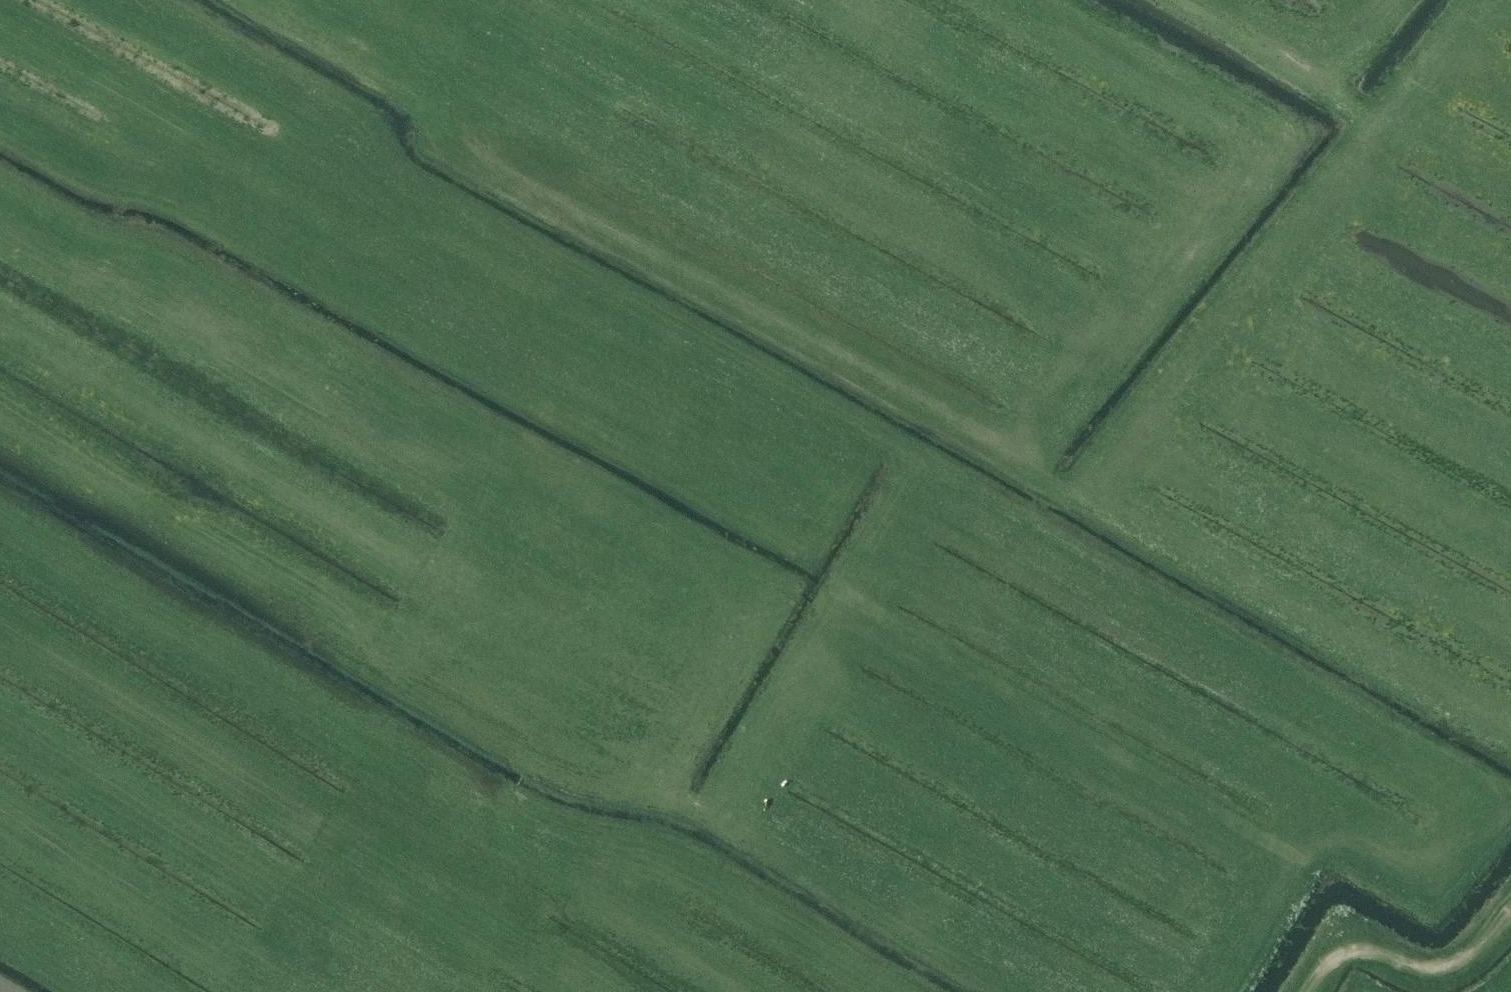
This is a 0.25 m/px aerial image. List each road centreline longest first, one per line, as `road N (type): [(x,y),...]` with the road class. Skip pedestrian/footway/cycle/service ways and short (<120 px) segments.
road 1 (track): [(1314,991),(1333,962),(1356,954),(1431,969),(1474,957),(1510,914)]
road 2 (track): [(1150,0),(1345,107)]

